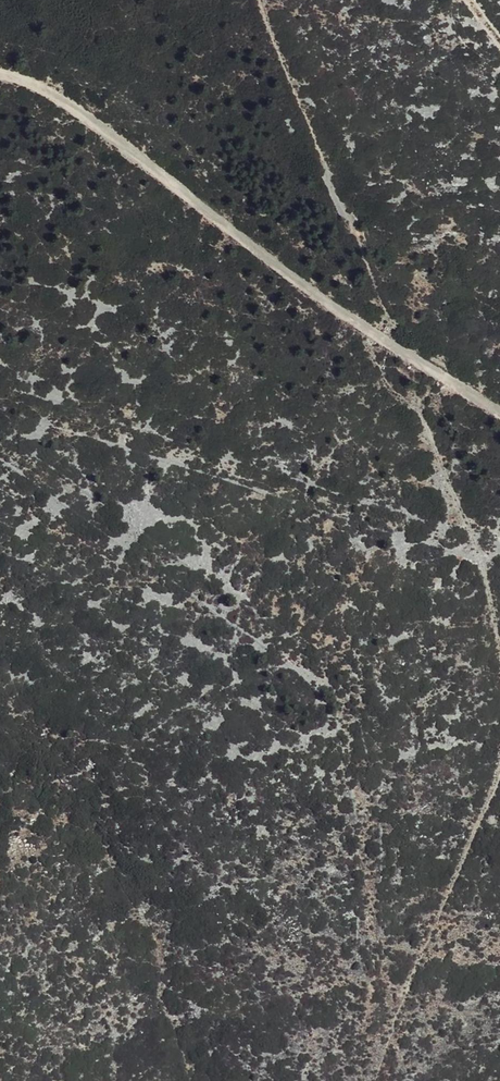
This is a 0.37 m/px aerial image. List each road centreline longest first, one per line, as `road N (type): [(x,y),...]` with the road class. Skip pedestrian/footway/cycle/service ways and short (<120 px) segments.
road 1 (unclassified): [(499,414),(66,101),(0,73)]

